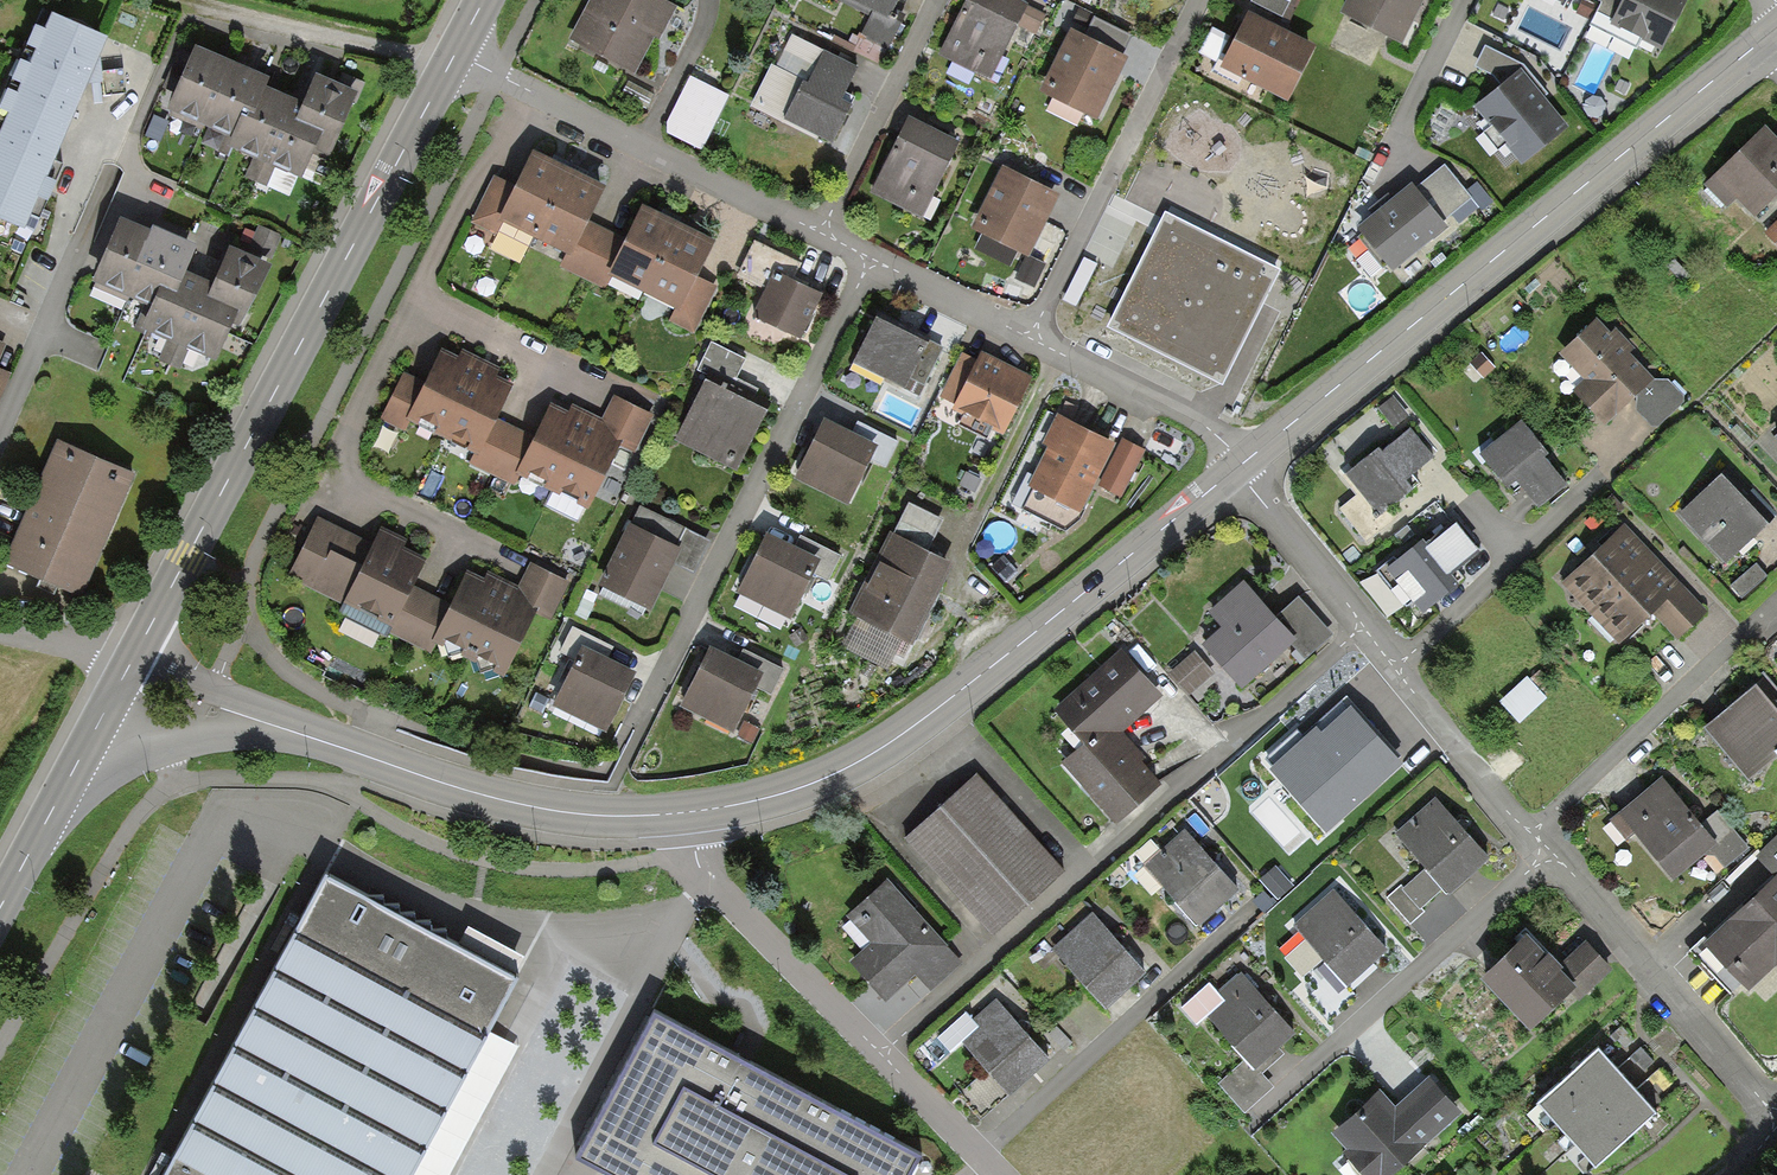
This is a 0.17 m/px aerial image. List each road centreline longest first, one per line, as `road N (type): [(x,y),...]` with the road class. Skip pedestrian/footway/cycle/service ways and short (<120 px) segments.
road 1 (secondary): [(454,52),(120,675)]
road 2 (tertiary): [(1764,42),(1240,464)]
road 3 (tertiary): [(1240,464),(940,708),(862,757),(765,800),(698,808)]
road 4 (residential): [(1358,621),(1776,1110)]
road 5 (residential): [(882,1051),(1358,621)]
road 6 (tertiary): [(698,808),(593,814),(488,799),(201,712),(120,675)]
road 7 (residential): [(870,258),(642,712)]
road 8 (residential): [(454,52),(822,233)]
road 9 (residential): [(1201,0),(1029,339)]
road 10 (residential): [(698,808),(697,852),(709,880),(882,1051)]
road 11 (residential): [(937,0),(822,233)]
road 12 (secondary): [(0,900),(120,675)]
road 13 (residential): [(1029,339),(1202,423),(1240,464)]
road 14 (residential): [(1240,464),(1358,621)]
road 15 (residential): [(870,258),(1029,339)]
road 16 (residential): [(882,1051),(1001,1174)]
road 17 (residential): [(0,637),(120,675)]

